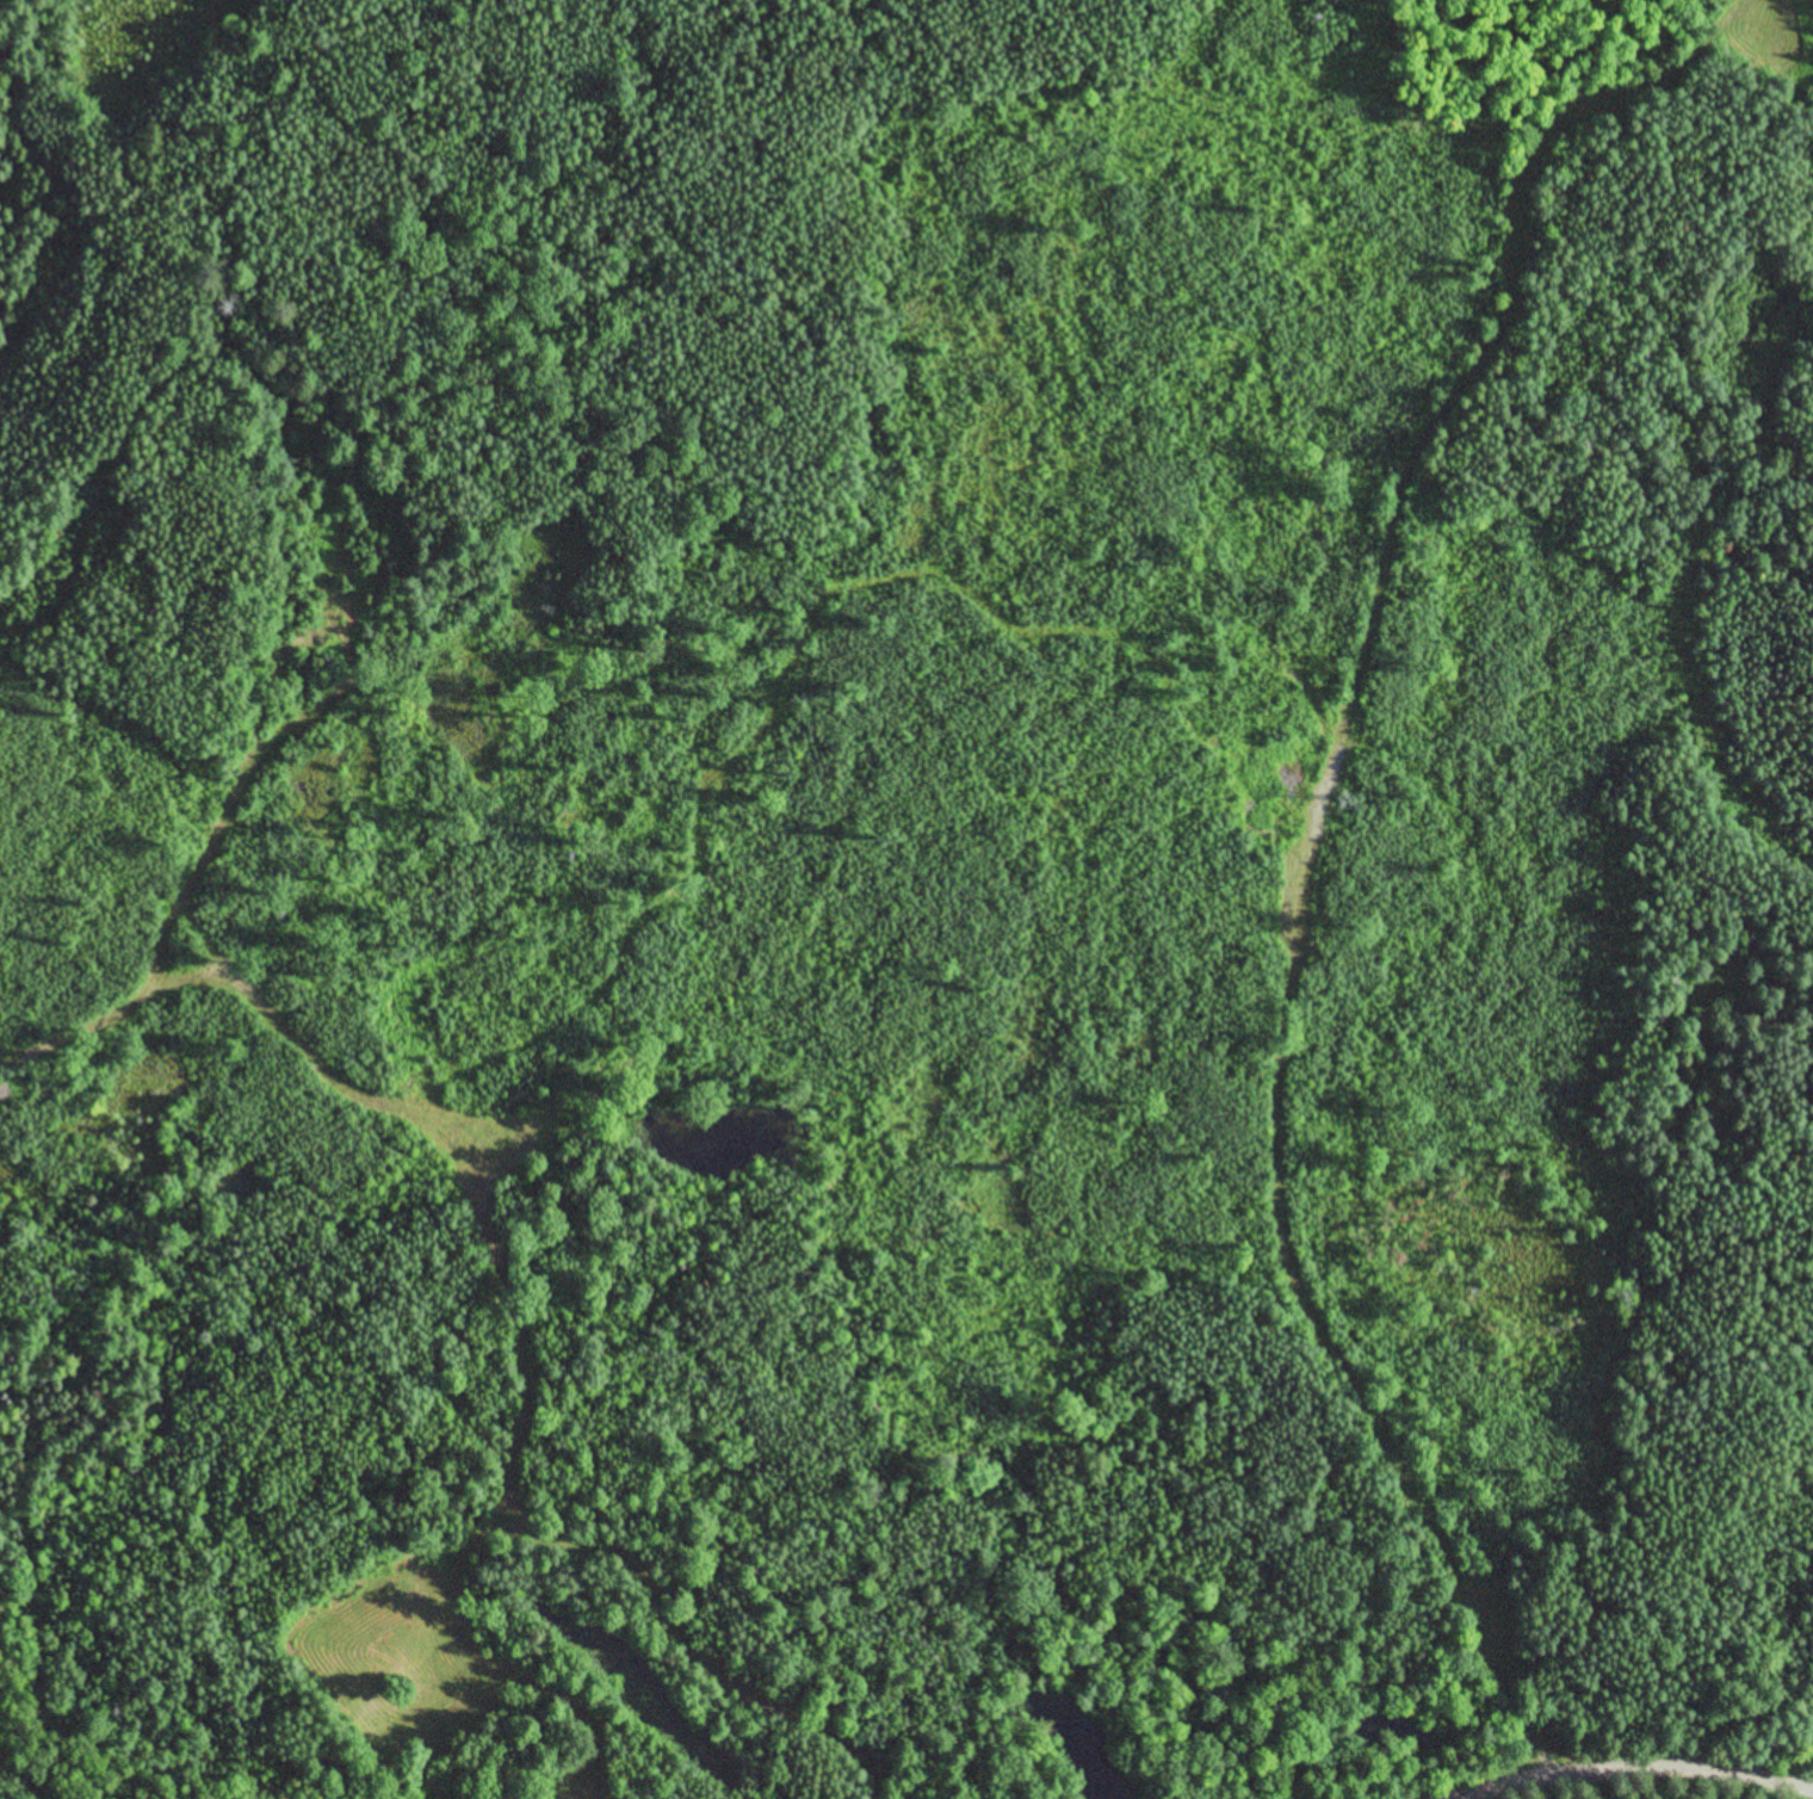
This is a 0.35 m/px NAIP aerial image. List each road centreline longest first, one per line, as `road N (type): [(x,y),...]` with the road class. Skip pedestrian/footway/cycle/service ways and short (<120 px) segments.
road 1 (residential): [(1812,1785),(1714,1761),(1571,1768),(1454,1798)]

